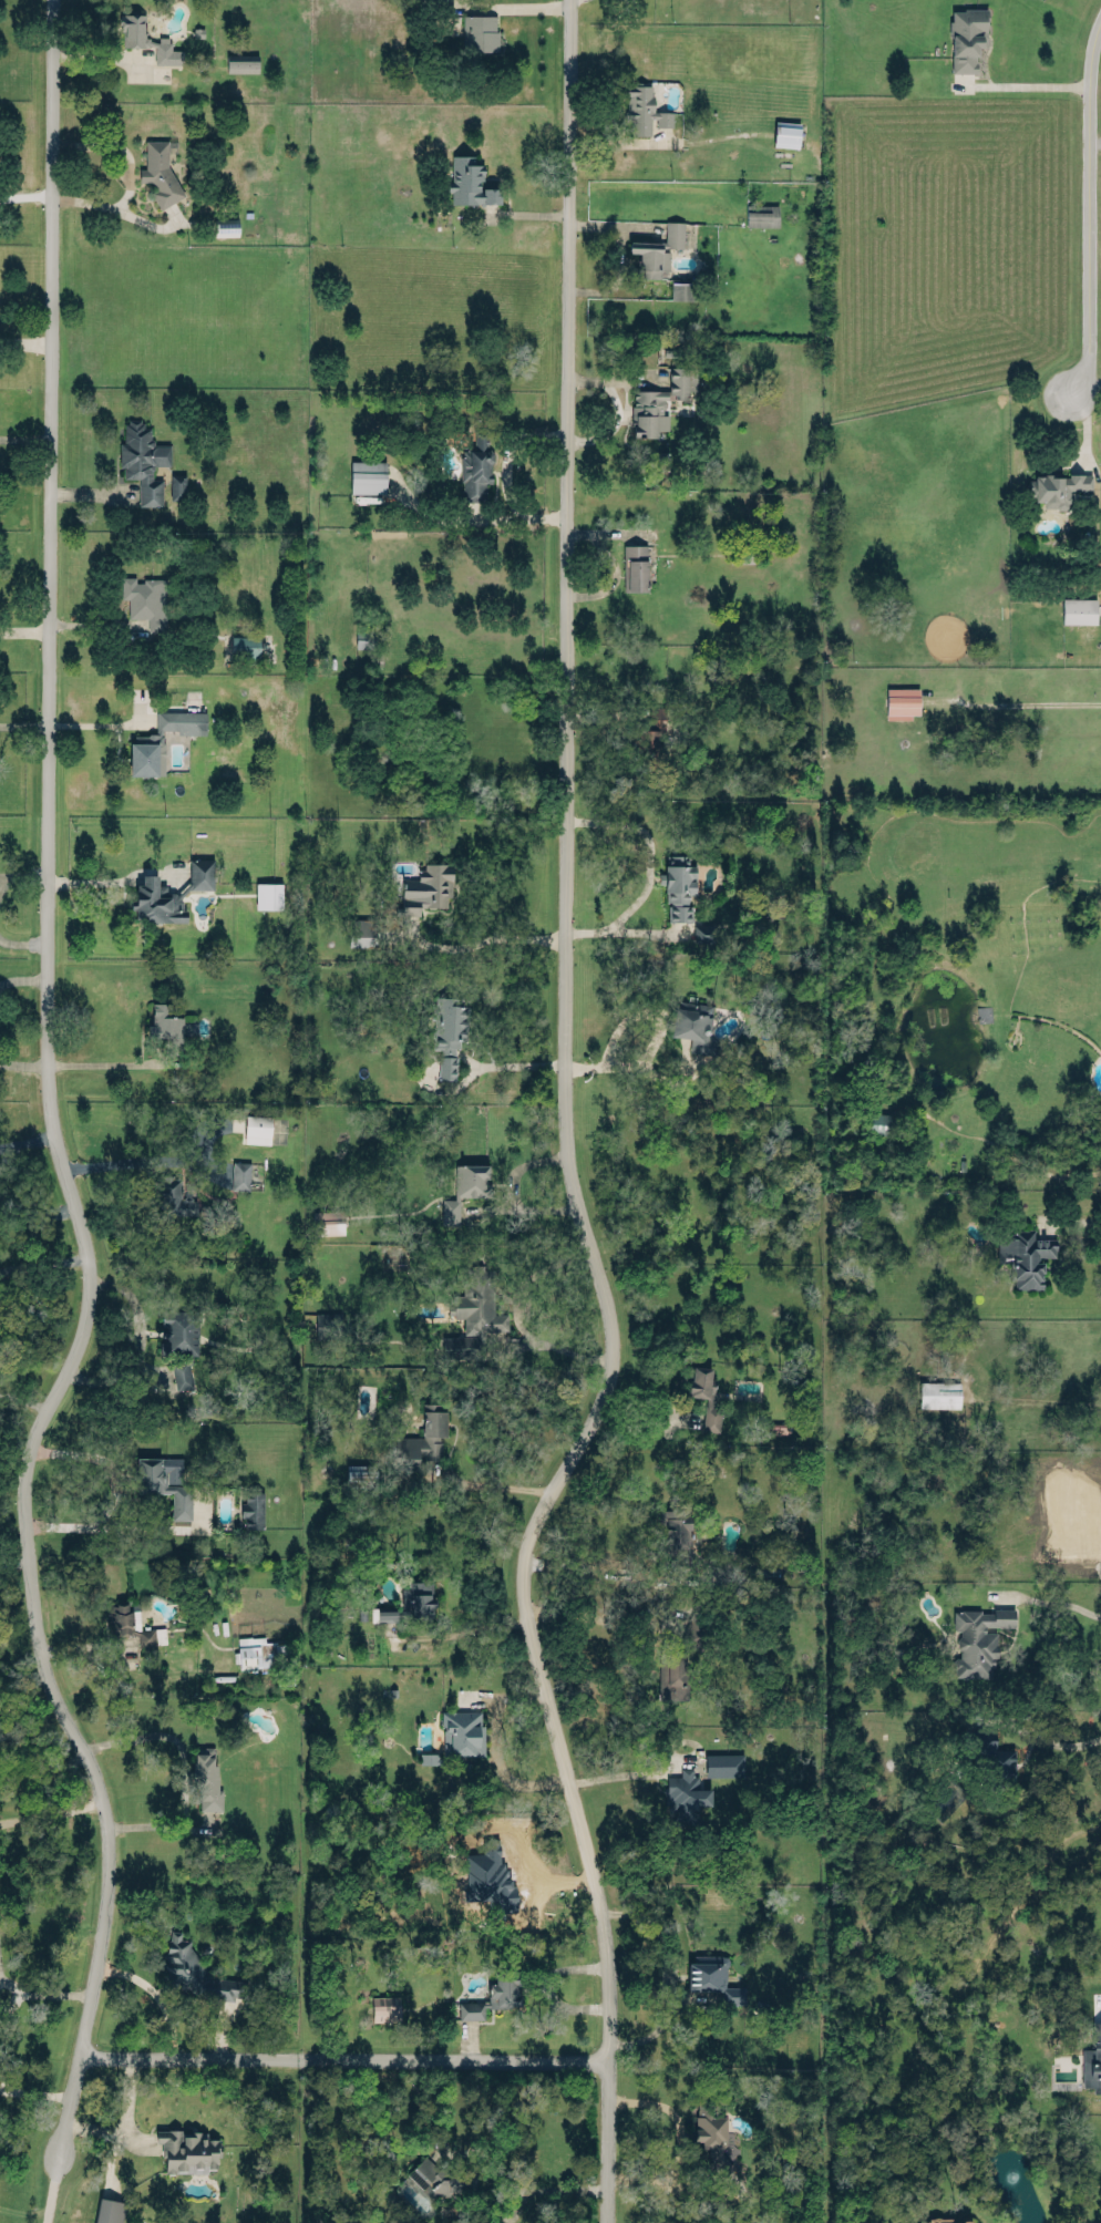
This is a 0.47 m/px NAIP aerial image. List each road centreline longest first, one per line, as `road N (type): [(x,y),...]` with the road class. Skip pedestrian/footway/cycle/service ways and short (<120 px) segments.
road 1 (residential): [(578,0),(574,523),(556,930),(565,1173),(599,1296),(607,1357),(588,1416),(533,1520),(521,1591),(604,1932),(604,2222)]
road 2 (residential): [(56,0),(50,1021),(55,1113),(92,1285),(79,1349),(34,1444),(29,1505),(48,1661),(105,1783),(113,1834),(112,1900),(60,2155)]
road 3 (residential): [(605,2058),(84,2051)]
road 4 (residential): [(1100,5),(1085,66),(1079,390)]

